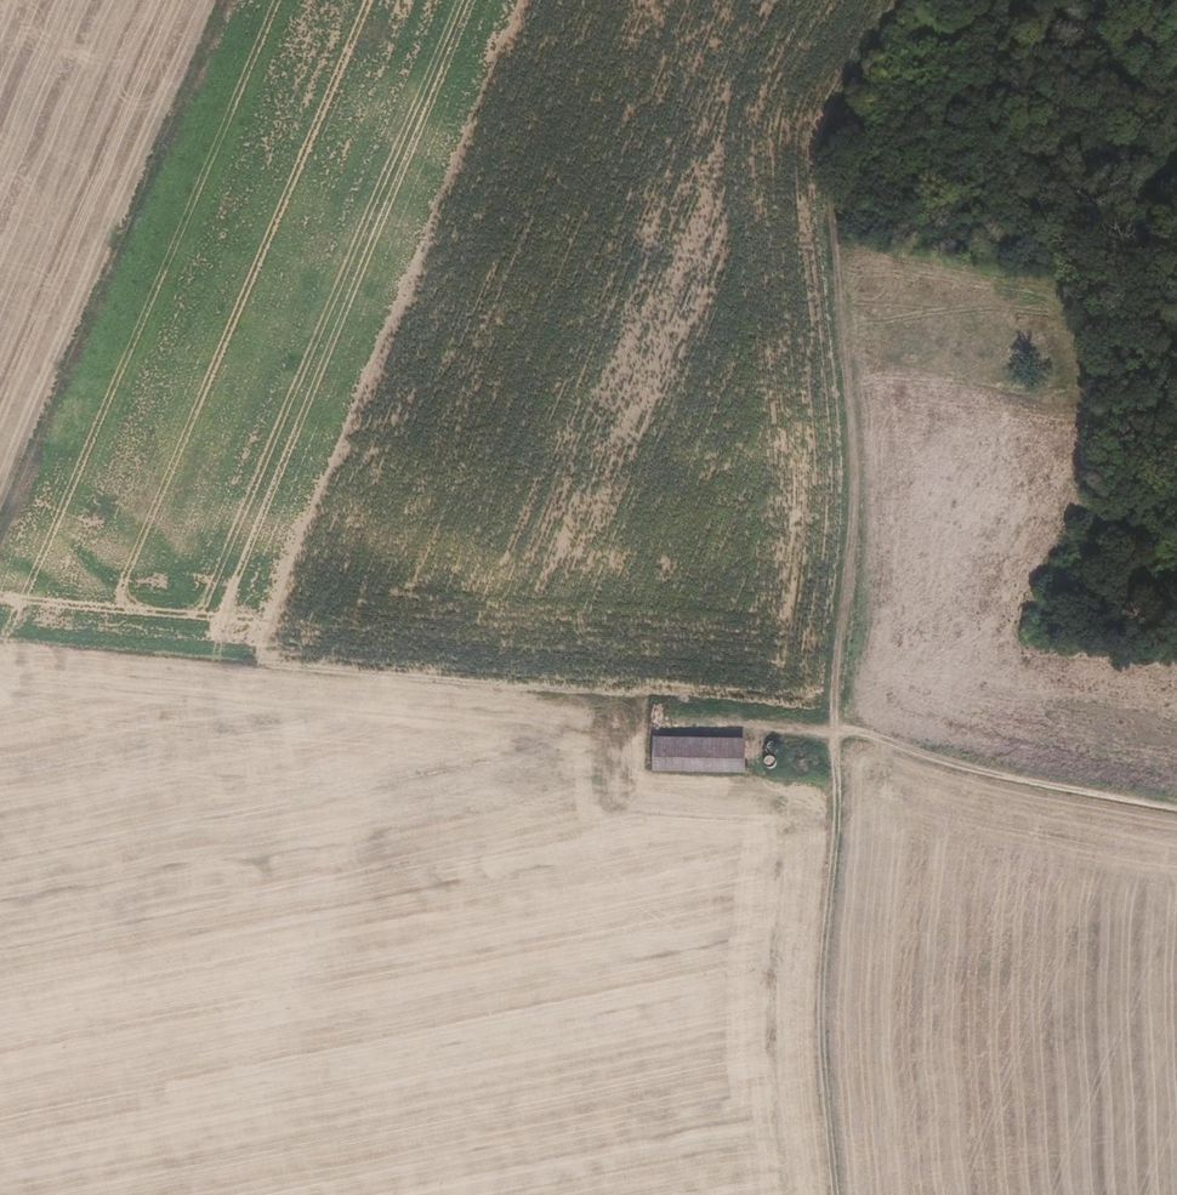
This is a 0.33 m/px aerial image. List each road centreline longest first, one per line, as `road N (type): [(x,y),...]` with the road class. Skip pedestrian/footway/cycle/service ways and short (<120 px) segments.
road 1 (track): [(902,0),(839,140),(863,543),(821,1033),(837,1194)]
road 2 (track): [(1176,810),(946,760),(843,728)]

